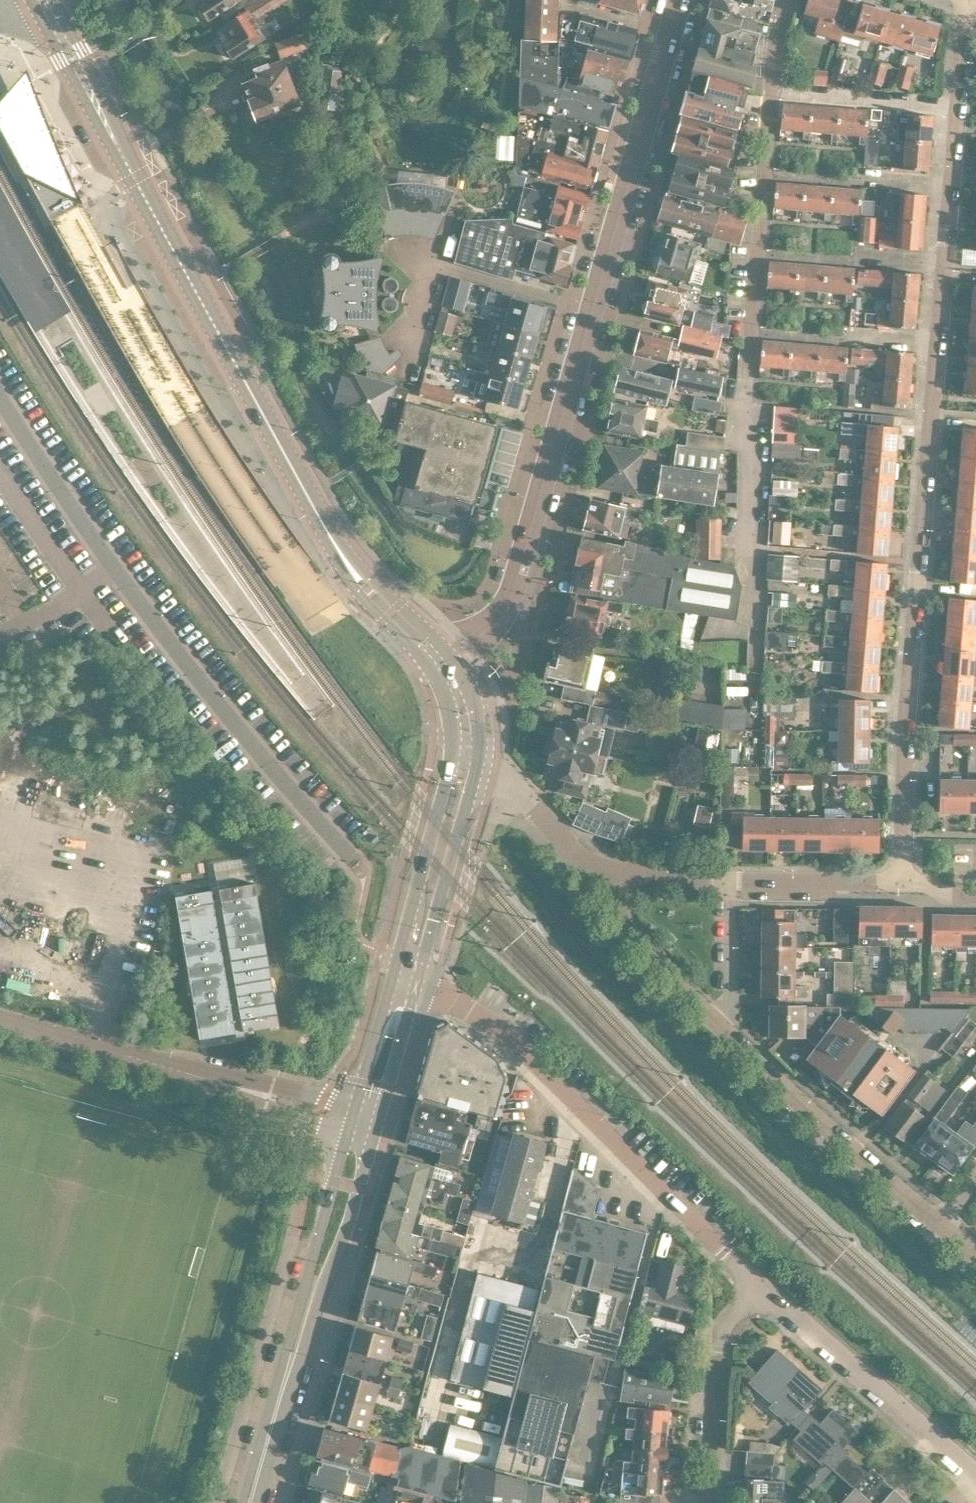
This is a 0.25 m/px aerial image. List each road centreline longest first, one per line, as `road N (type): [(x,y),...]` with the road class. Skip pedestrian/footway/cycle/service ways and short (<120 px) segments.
road 1 (residential): [(964,0),(898,892)]
road 2 (secondary): [(442,666),(361,585),(316,516),(40,0)]
road 3 (residential): [(442,666),(506,602),(677,0)]
road 4 (residential): [(745,652),(759,253),(775,92),(795,0)]
road 5 (residential): [(763,1286),(486,1020),(409,973)]
road 6 (secondary): [(250,1502),(363,1126)]
road 7 (unclassified): [(363,1126),(0,1023)]
road 8 (unclassified): [(347,854),(112,567)]
road 9 (residential): [(975,1477),(763,1286)]
road 10 (residential): [(727,1041),(937,1225)]
road 11 (residential): [(714,1502),(723,1334),(763,1286)]
road 12 (secondary): [(409,973),(466,764)]
road 13 (residential): [(610,877),(619,921),(727,1041)]
road 14 (unclassified): [(112,567),(0,397)]
road 15 (residential): [(898,892),(727,881)]
road 16 (residential): [(727,1041),(727,881)]
road 17 (secondary): [(363,1126),(409,973)]
road 18 (residential): [(494,776),(585,868),(610,877)]
road 19 (unclassified): [(112,567),(0,635)]

